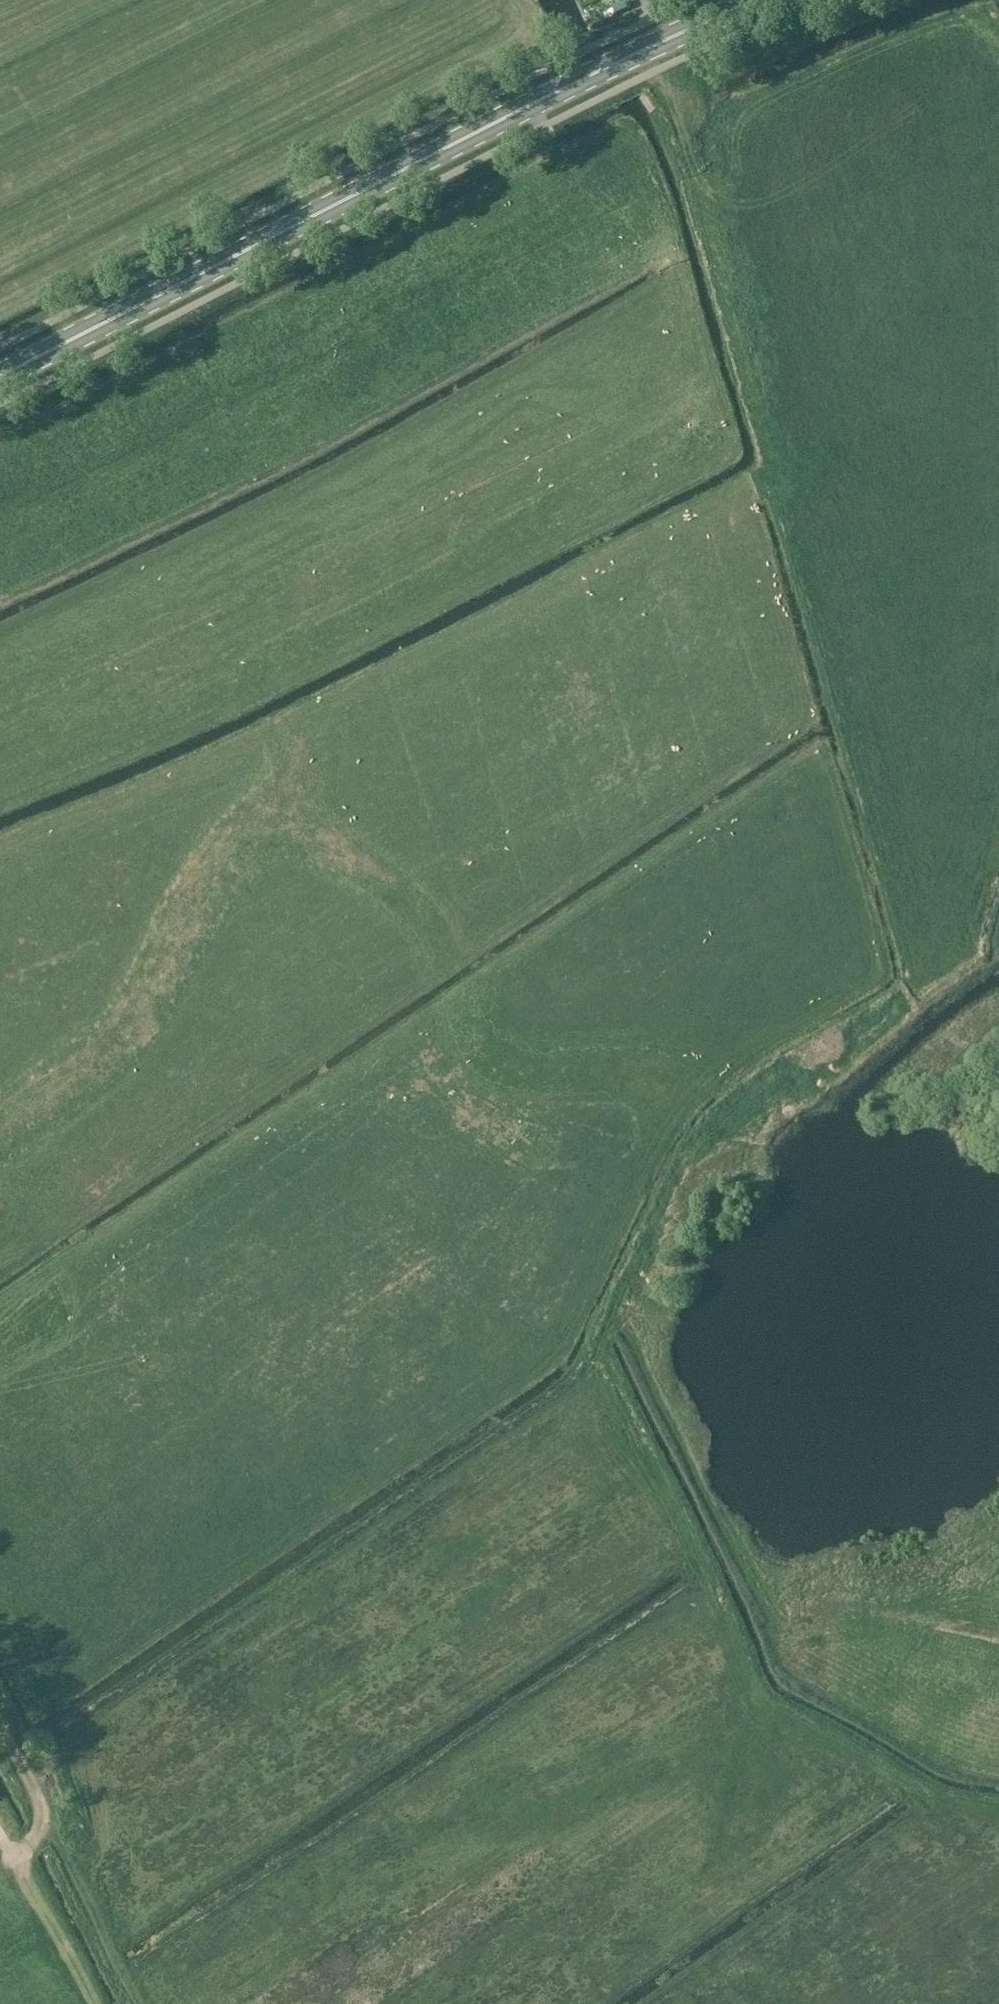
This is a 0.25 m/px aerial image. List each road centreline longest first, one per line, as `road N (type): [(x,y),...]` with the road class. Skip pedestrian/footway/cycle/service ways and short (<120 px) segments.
road 1 (primary): [(0,377),(597,73),(760,0)]
road 2 (track): [(10,1853),(29,1843),(41,1819),(37,1792),(15,1749)]

